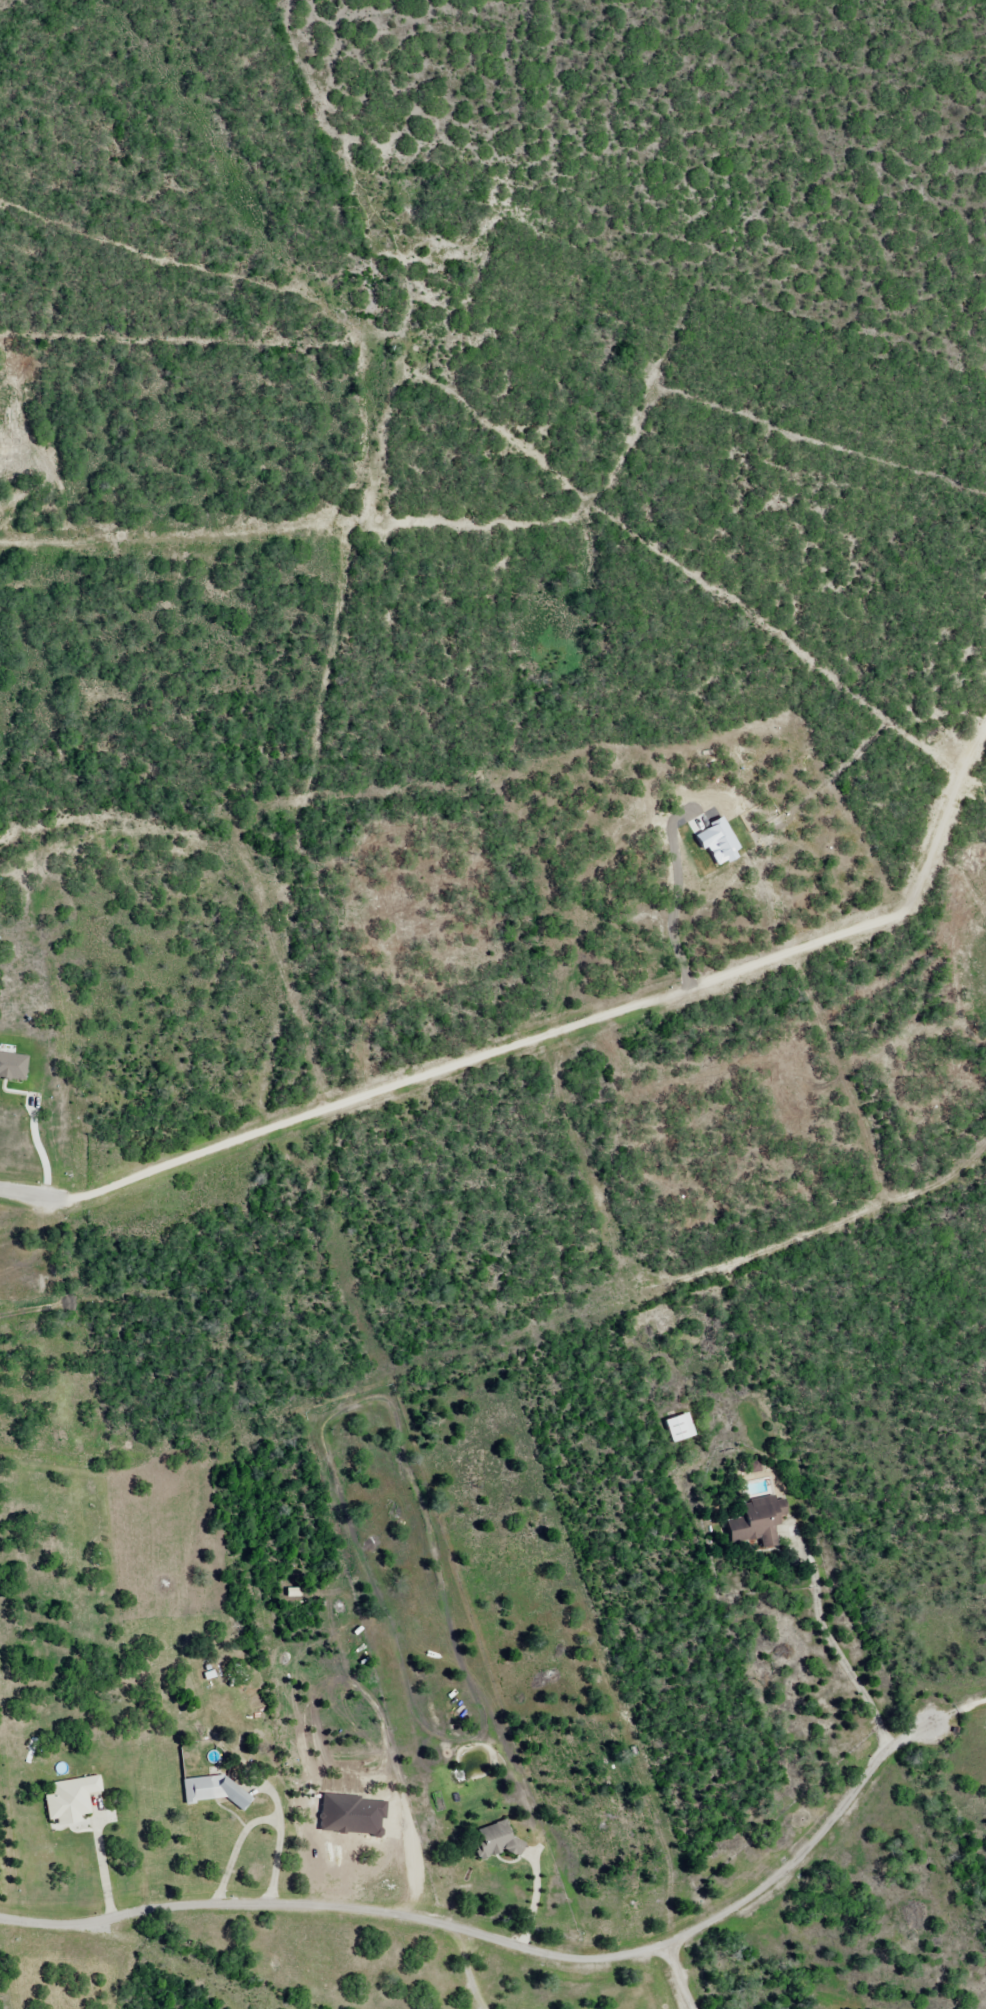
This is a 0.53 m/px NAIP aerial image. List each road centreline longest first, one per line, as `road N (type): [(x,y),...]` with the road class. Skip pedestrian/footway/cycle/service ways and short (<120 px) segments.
road 1 (residential): [(932,1722),(881,1759),(783,1872),(747,1901),(650,1951),(588,1959),(426,1916),(349,1905),(249,1900),(81,1920),(0,1916)]

